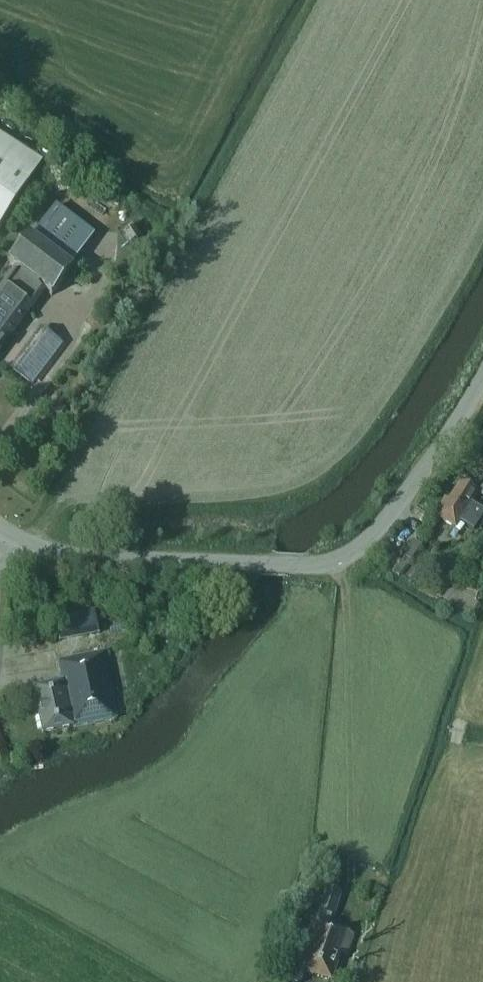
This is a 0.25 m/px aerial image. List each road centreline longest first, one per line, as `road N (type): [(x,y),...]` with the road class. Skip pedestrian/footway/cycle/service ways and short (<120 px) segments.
road 1 (track): [(335,560),(346,605),(351,896)]
road 2 (unclassified): [(293,564),(64,554),(2,530)]
road 3 (unclassified): [(293,564),(335,560),(366,542),(482,378)]

